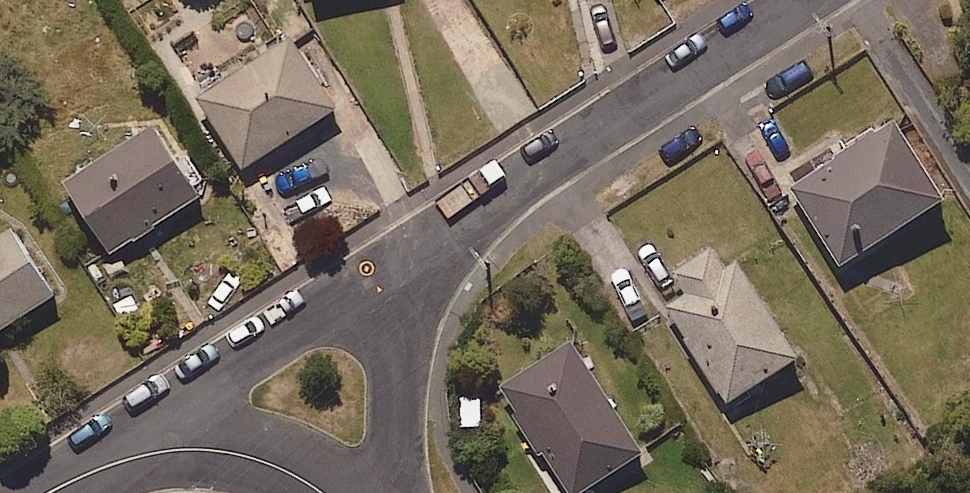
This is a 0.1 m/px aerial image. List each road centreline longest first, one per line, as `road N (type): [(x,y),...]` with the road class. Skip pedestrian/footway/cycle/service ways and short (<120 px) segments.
road 1 (residential): [(424,243),(800,0)]
road 2 (residential): [(134,442),(424,243)]
road 3 (residential): [(398,492),(394,404),(424,243)]
road 4 (residential): [(134,442),(297,465),(327,492)]

